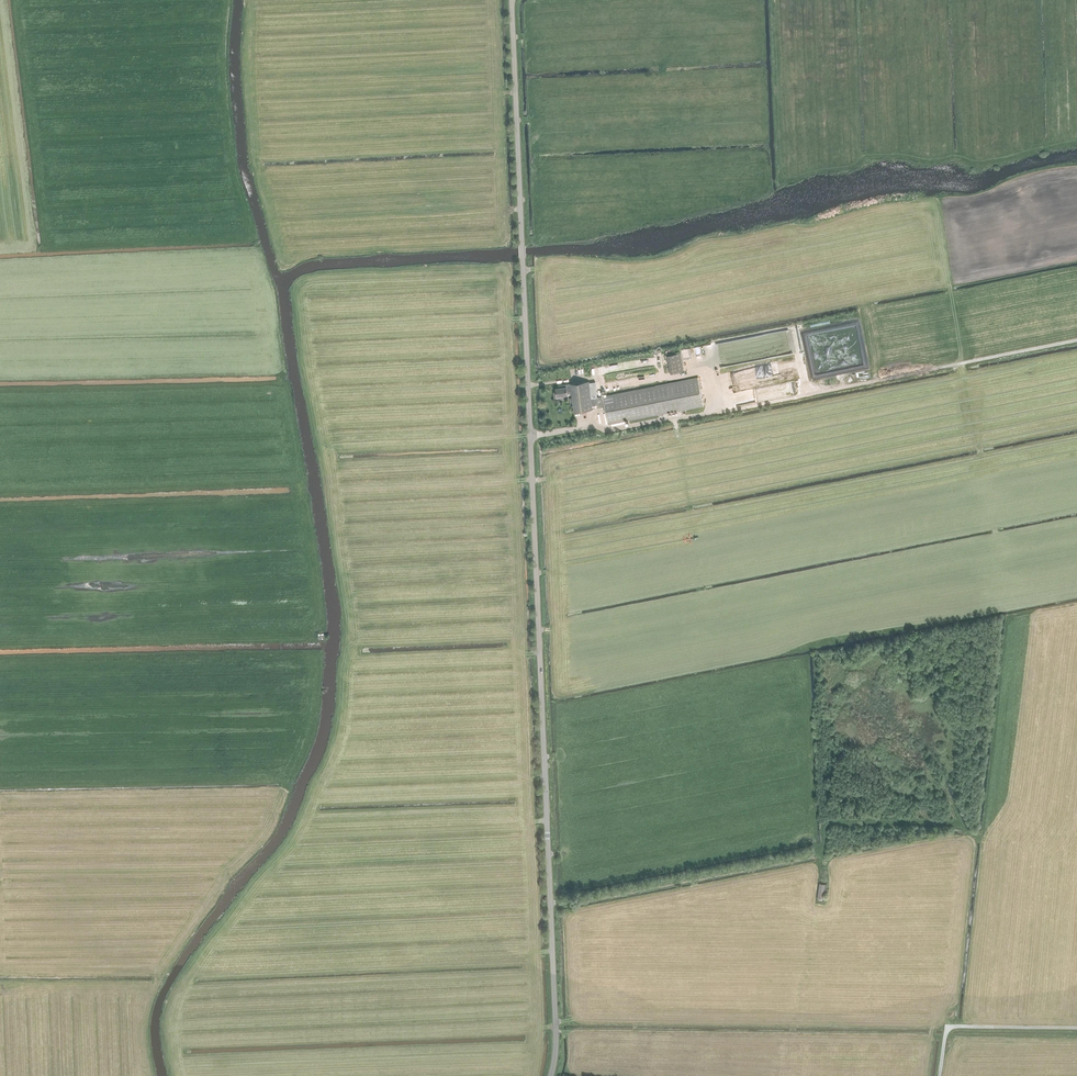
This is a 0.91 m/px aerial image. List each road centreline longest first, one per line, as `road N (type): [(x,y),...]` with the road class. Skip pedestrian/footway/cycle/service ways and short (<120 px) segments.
road 1 (tertiary): [(554,1075),(512,0)]

